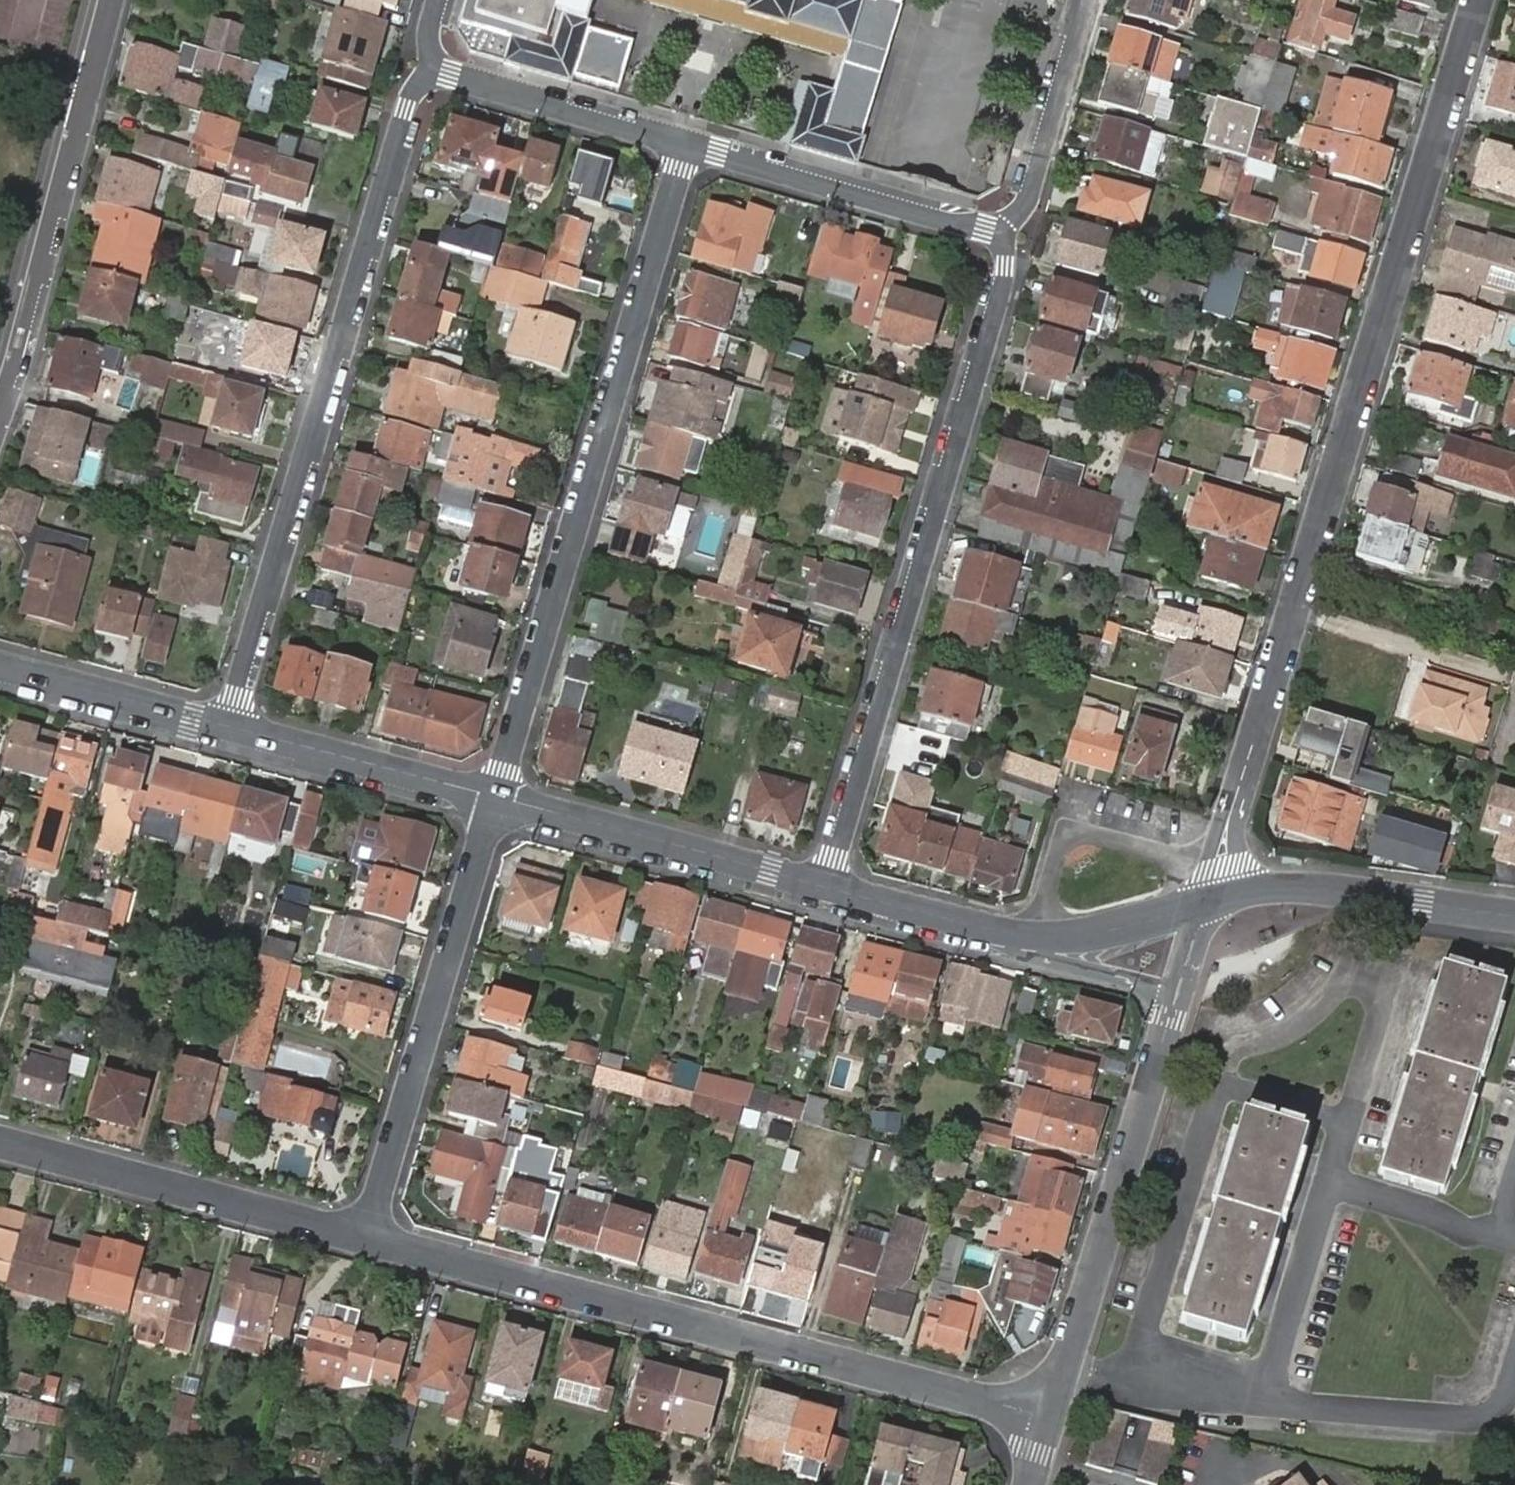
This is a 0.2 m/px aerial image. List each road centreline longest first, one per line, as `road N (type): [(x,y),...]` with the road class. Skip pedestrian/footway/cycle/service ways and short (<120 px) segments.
road 1 (residential): [(1478,0),(1204,905)]
road 2 (residential): [(1049,1418),(365,1240)]
road 3 (residential): [(431,71),(407,107),(227,727)]
road 4 (residential): [(495,797),(685,147)]
road 5 (residential): [(828,886),(1004,284),(1006,264),(994,237)]
road 6 (residential): [(1204,905),(1049,1418)]
road 7 (residential): [(365,1240),(495,797)]
road 8 (residential): [(110,0),(0,404)]
road 9 (residential): [(1204,905),(1034,938),(828,886)]
road 10 (residential): [(365,1240),(0,1141)]
road 11 (residential): [(828,886),(495,797)]
road 12 (residential): [(994,237),(685,147)]
road 13 (residential): [(1514,915),(1305,889),(1267,889),(1204,905)]
road 14 (residential): [(495,797),(227,727)]
road 15 (residential): [(685,147),(431,71)]
road 16 (residential): [(1086,0),(1029,197),(994,237)]
road 17 (residential): [(227,727),(0,668)]

